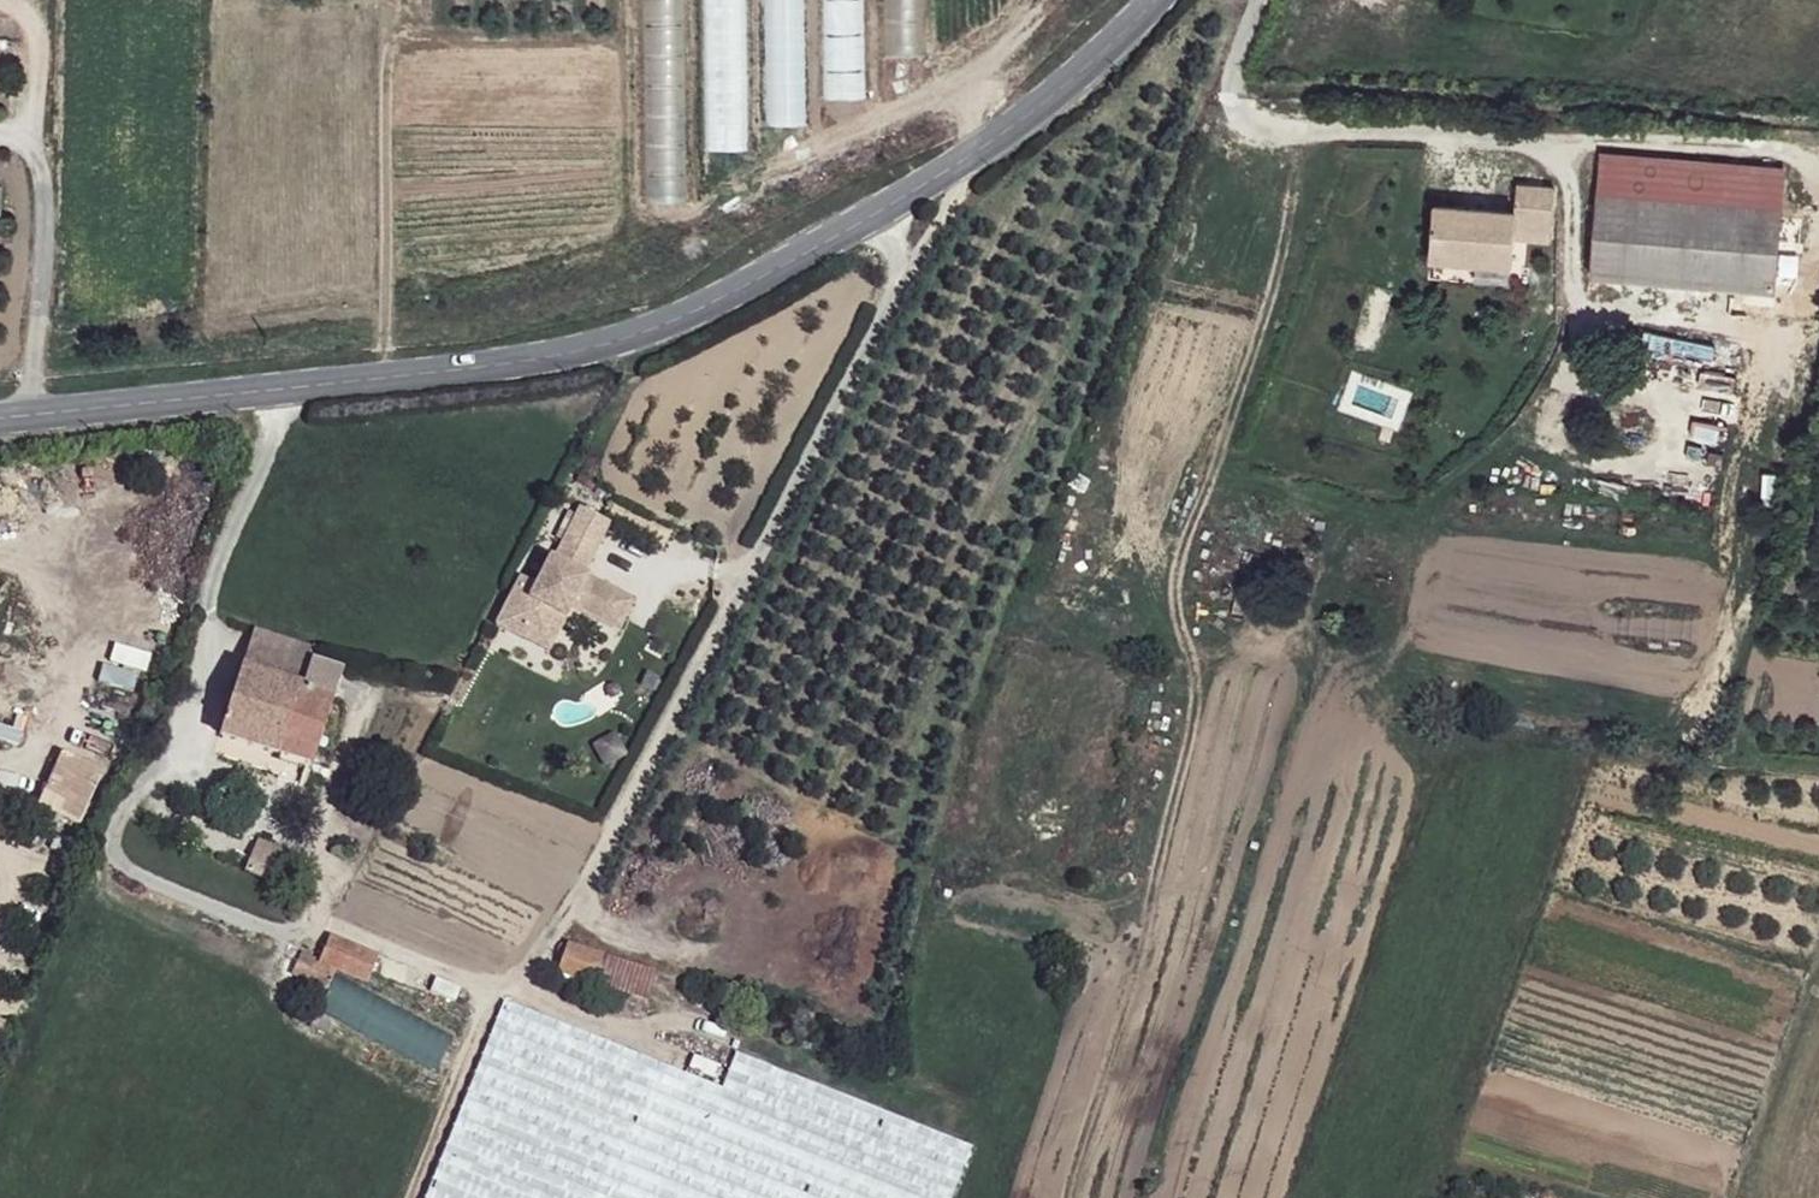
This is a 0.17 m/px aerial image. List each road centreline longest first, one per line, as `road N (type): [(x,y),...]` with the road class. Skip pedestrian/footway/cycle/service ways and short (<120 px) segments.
road 1 (tertiary): [(1155,0),(1062,83),(808,254),(643,343),(217,403),(0,422)]

